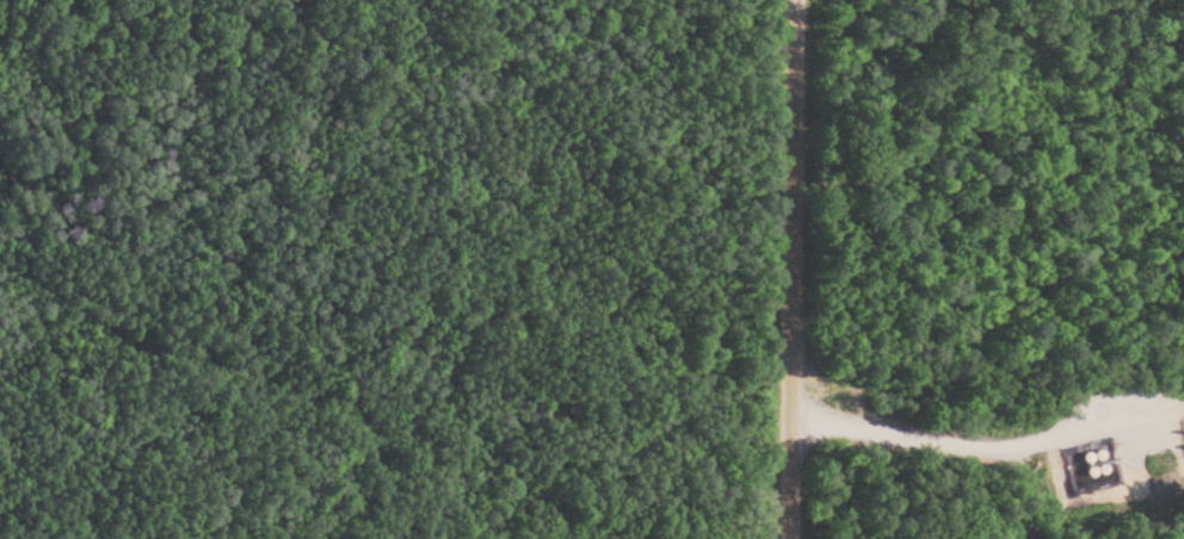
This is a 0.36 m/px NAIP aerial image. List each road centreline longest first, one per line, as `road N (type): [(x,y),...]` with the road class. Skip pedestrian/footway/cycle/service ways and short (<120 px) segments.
road 1 (residential): [(793,538),(803,0)]

